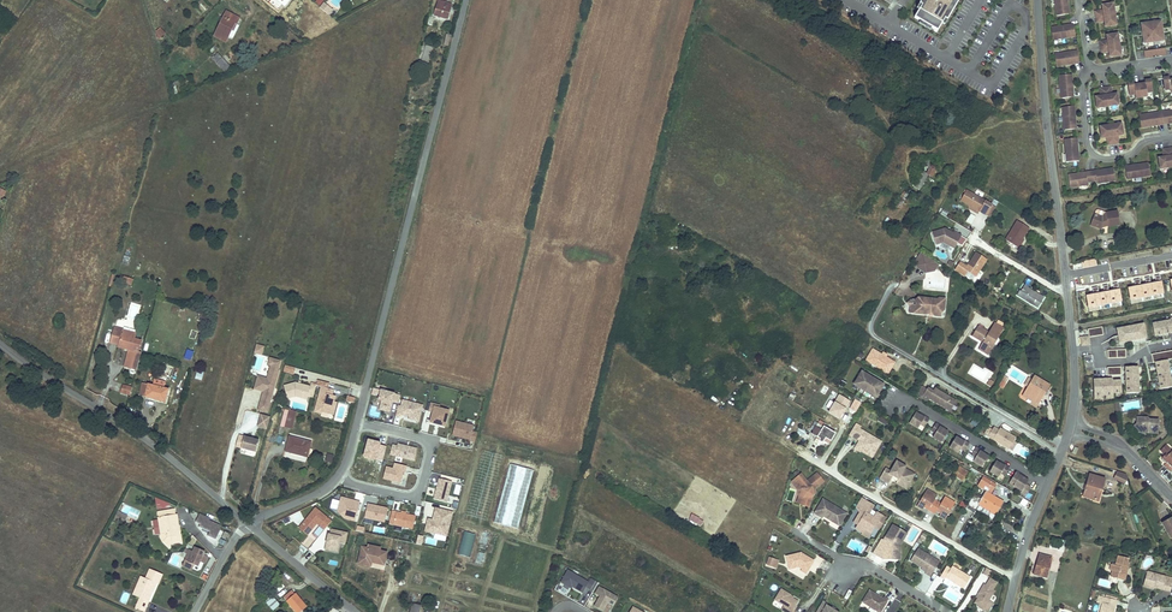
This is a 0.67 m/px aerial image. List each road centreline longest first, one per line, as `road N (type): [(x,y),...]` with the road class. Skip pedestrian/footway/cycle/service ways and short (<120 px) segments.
road 1 (unclassified): [(356,423),(466,0)]
road 2 (tertiary): [(1038,0),(1073,352)]
road 3 (unclassified): [(248,524),(145,438),(0,343)]
road 4 (residential): [(356,423),(430,444),(418,493),(403,498),(332,481)]
road 5 (residential): [(1048,485),(916,404),(896,400)]
road 6 (residential): [(1088,70),(1092,155),(1125,157),(1151,139),(1171,137)]
road 7 (unclassified): [(357,611),(248,524)]
road 8 (tertiary): [(1048,485),(1008,611)]
road 9 (residential): [(1071,428),(1120,443),(1171,495)]

